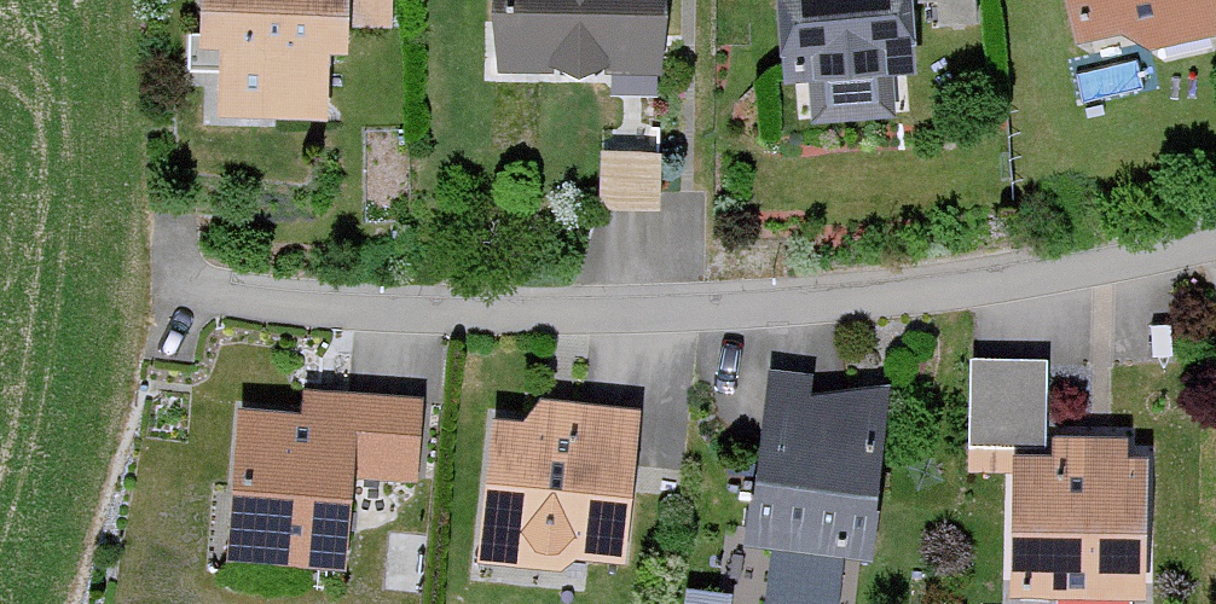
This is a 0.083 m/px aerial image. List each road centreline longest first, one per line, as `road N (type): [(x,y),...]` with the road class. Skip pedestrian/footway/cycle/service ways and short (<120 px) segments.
road 1 (residential): [(1215,247),(1136,269),(894,301),(663,318),(442,317),(164,300)]

